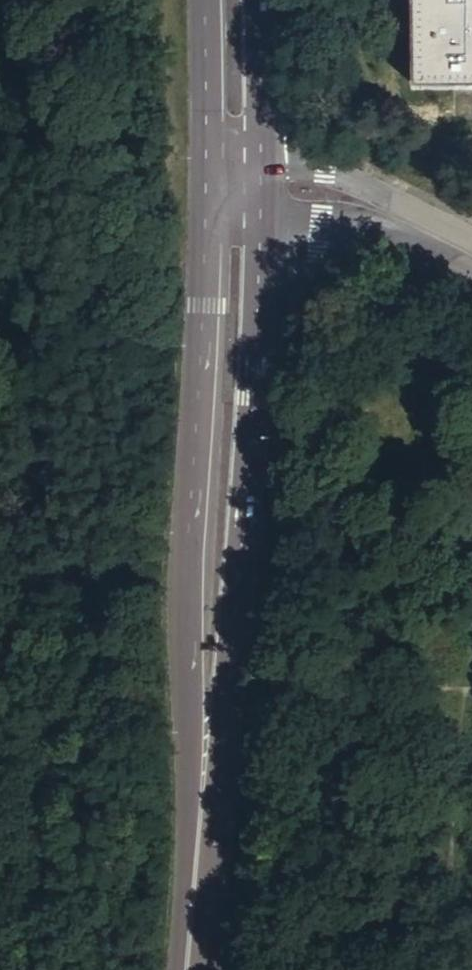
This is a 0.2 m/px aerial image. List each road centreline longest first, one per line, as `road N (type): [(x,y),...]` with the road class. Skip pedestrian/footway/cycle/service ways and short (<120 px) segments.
road 1 (tertiary): [(237,184),(229,393),(186,969)]
road 2 (track): [(13,0),(69,153),(153,303),(193,303),(229,393),(268,395),(471,561)]
road 3 (unclassified): [(471,253),(367,204),(237,184)]
road 4 (tertiary): [(236,0),(237,184)]

